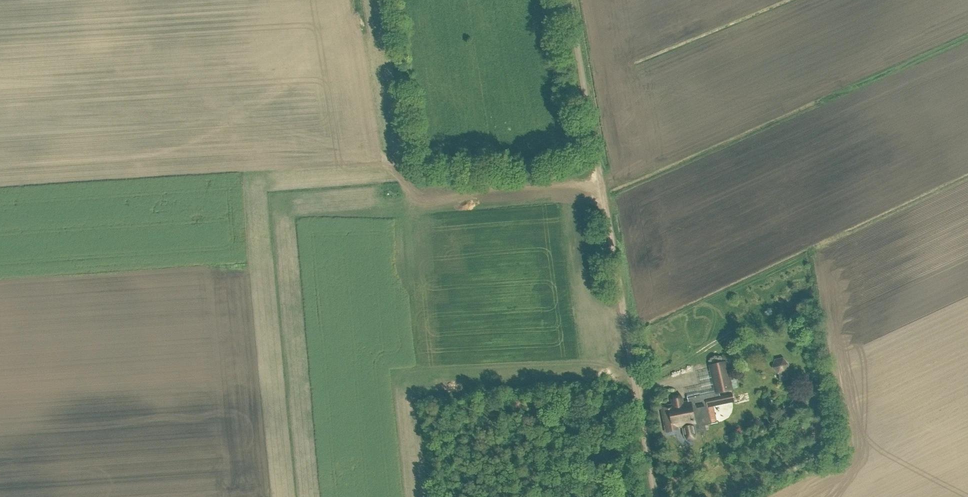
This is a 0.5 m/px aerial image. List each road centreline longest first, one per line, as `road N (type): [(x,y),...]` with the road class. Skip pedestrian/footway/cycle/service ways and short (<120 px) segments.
road 1 (unclassified): [(656,496),(569,0)]

